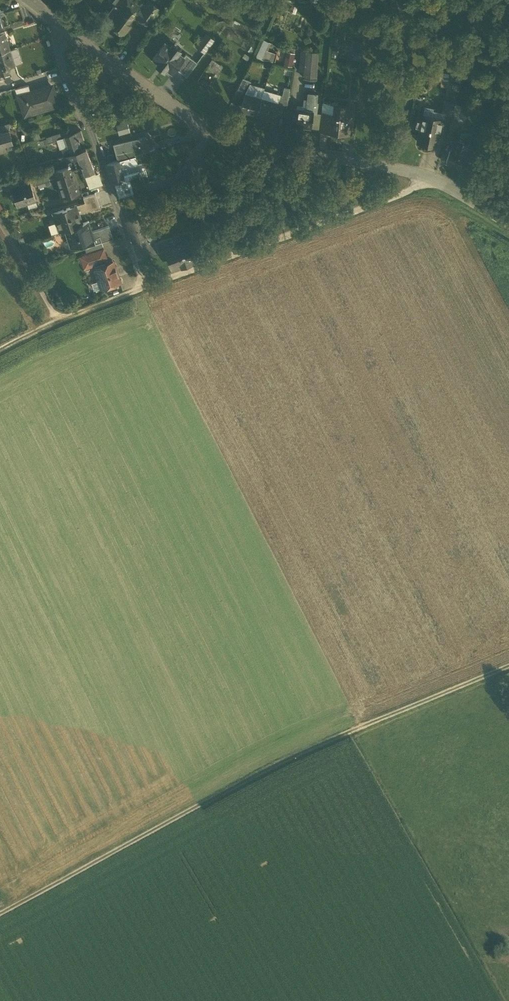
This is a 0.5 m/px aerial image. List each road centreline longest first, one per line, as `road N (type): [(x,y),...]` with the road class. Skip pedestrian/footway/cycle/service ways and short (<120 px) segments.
road 1 (track): [(508,666),(276,765),(0,915)]
road 2 (track): [(436,180),(57,317),(0,349)]
road 3 (tertiary): [(52,18),(213,132),(436,180)]
road 4 (residential): [(52,18),(62,67),(142,286)]

